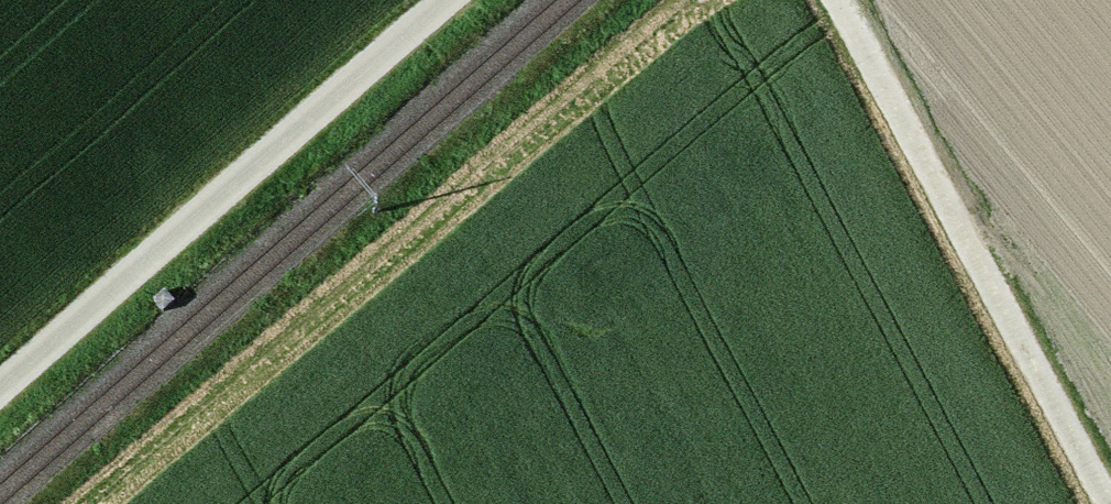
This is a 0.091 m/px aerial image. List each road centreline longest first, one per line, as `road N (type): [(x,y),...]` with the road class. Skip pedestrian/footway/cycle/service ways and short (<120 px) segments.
road 1 (track): [(702,0),(131,503)]
road 2 (track): [(451,0),(0,394)]
road 3 (track): [(831,0),(1109,503)]

